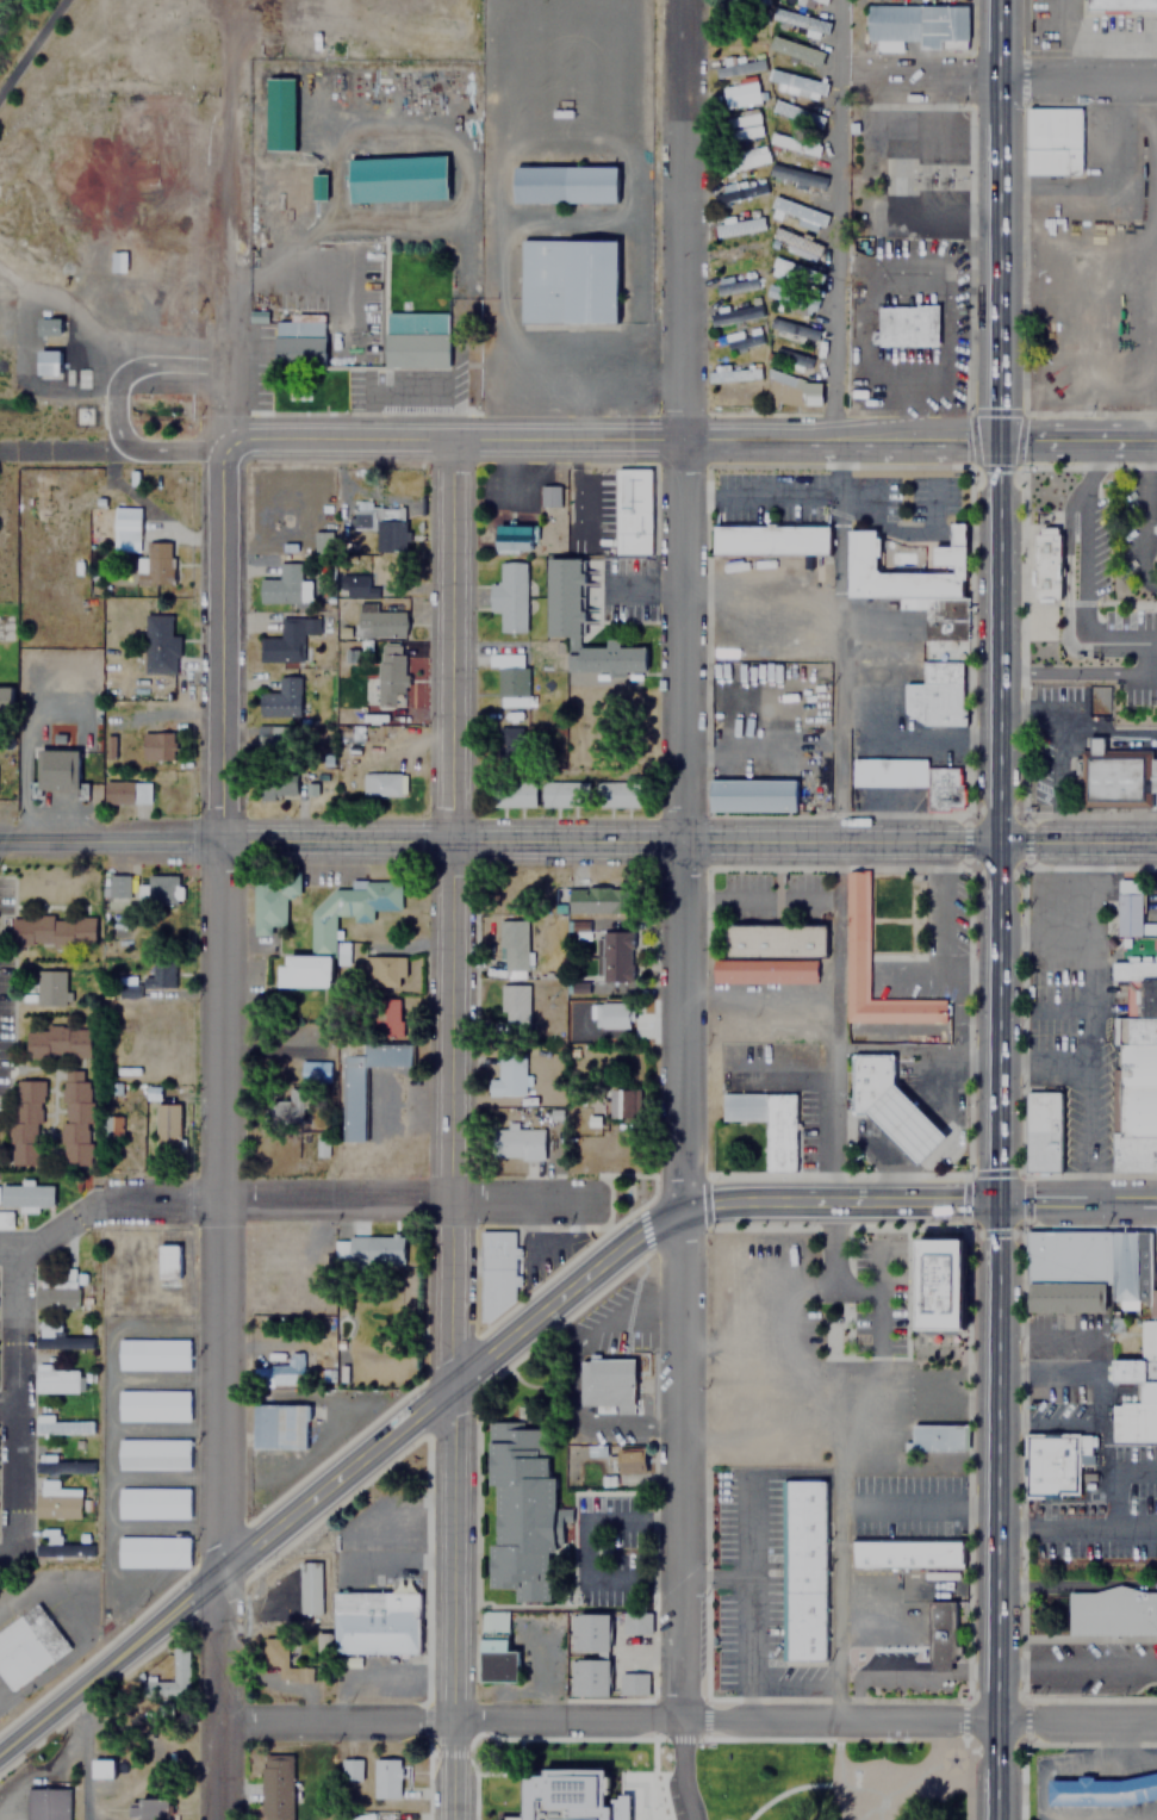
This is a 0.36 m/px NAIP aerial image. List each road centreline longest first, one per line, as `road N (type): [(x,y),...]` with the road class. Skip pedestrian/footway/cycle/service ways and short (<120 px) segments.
road 1 (trunk): [(1005,0),(997,1819)]
road 2 (tertiary): [(453,1819),(454,441)]
road 3 (residential): [(685,1719),(690,440)]
road 4 (residential): [(223,1819),(220,843)]
road 5 (tertiary): [(1156,845),(220,843)]
road 6 (tertiary): [(1156,1719),(223,1716)]
road 7 (secondary): [(0,1751),(624,1240),(689,1207)]
road 8 (residential): [(95,1198),(602,1194)]
road 9 (tertiary): [(223,441),(690,440)]
road 10 (residential): [(223,441),(218,108),(231,48),(262,0)]
road 11 (residential): [(836,440),(839,0)]
road 12 (residential): [(689,0),(690,440)]
road 13 (tertiary): [(220,843),(223,441)]
road 14 (residential): [(0,1541),(12,1526),(12,1237),(36,1234),(95,1198)]
road 15 (secondary): [(689,1207),(997,1199)]
road 16 (residential): [(1156,82),(882,81)]
road 17 (residential): [(11,841),(7,1076),(0,1076)]
road 18 (tertiary): [(220,843),(0,841)]
road 19 (tertiary): [(690,440),(869,440)]
road 20 (secondary): [(997,1199),(1156,1201)]
road 21 (tertiary): [(1002,437),(1156,439)]
road 22 (tertiary): [(869,440),(1002,437)]

